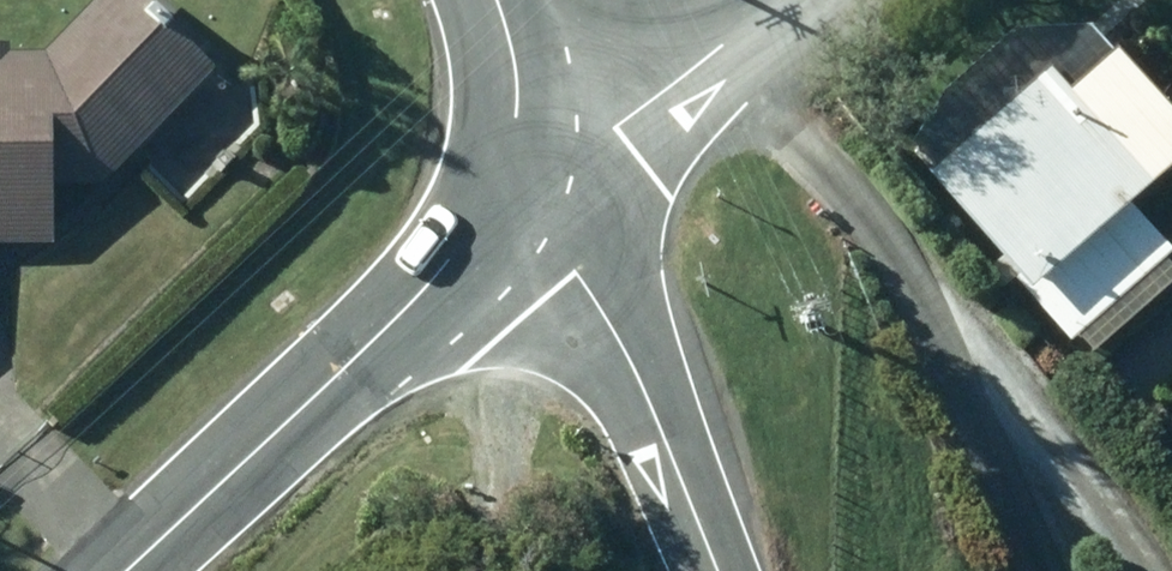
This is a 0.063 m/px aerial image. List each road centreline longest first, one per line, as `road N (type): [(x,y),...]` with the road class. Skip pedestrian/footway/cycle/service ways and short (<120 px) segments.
road 1 (tertiary): [(503,187),(428,288),(123,570)]
road 2 (unclassified): [(503,187),(596,288),(712,570)]
road 3 (residential): [(503,187),(564,171),(634,139),(788,0)]
road 4 (tertiary): [(503,187),(518,82),(495,0)]

